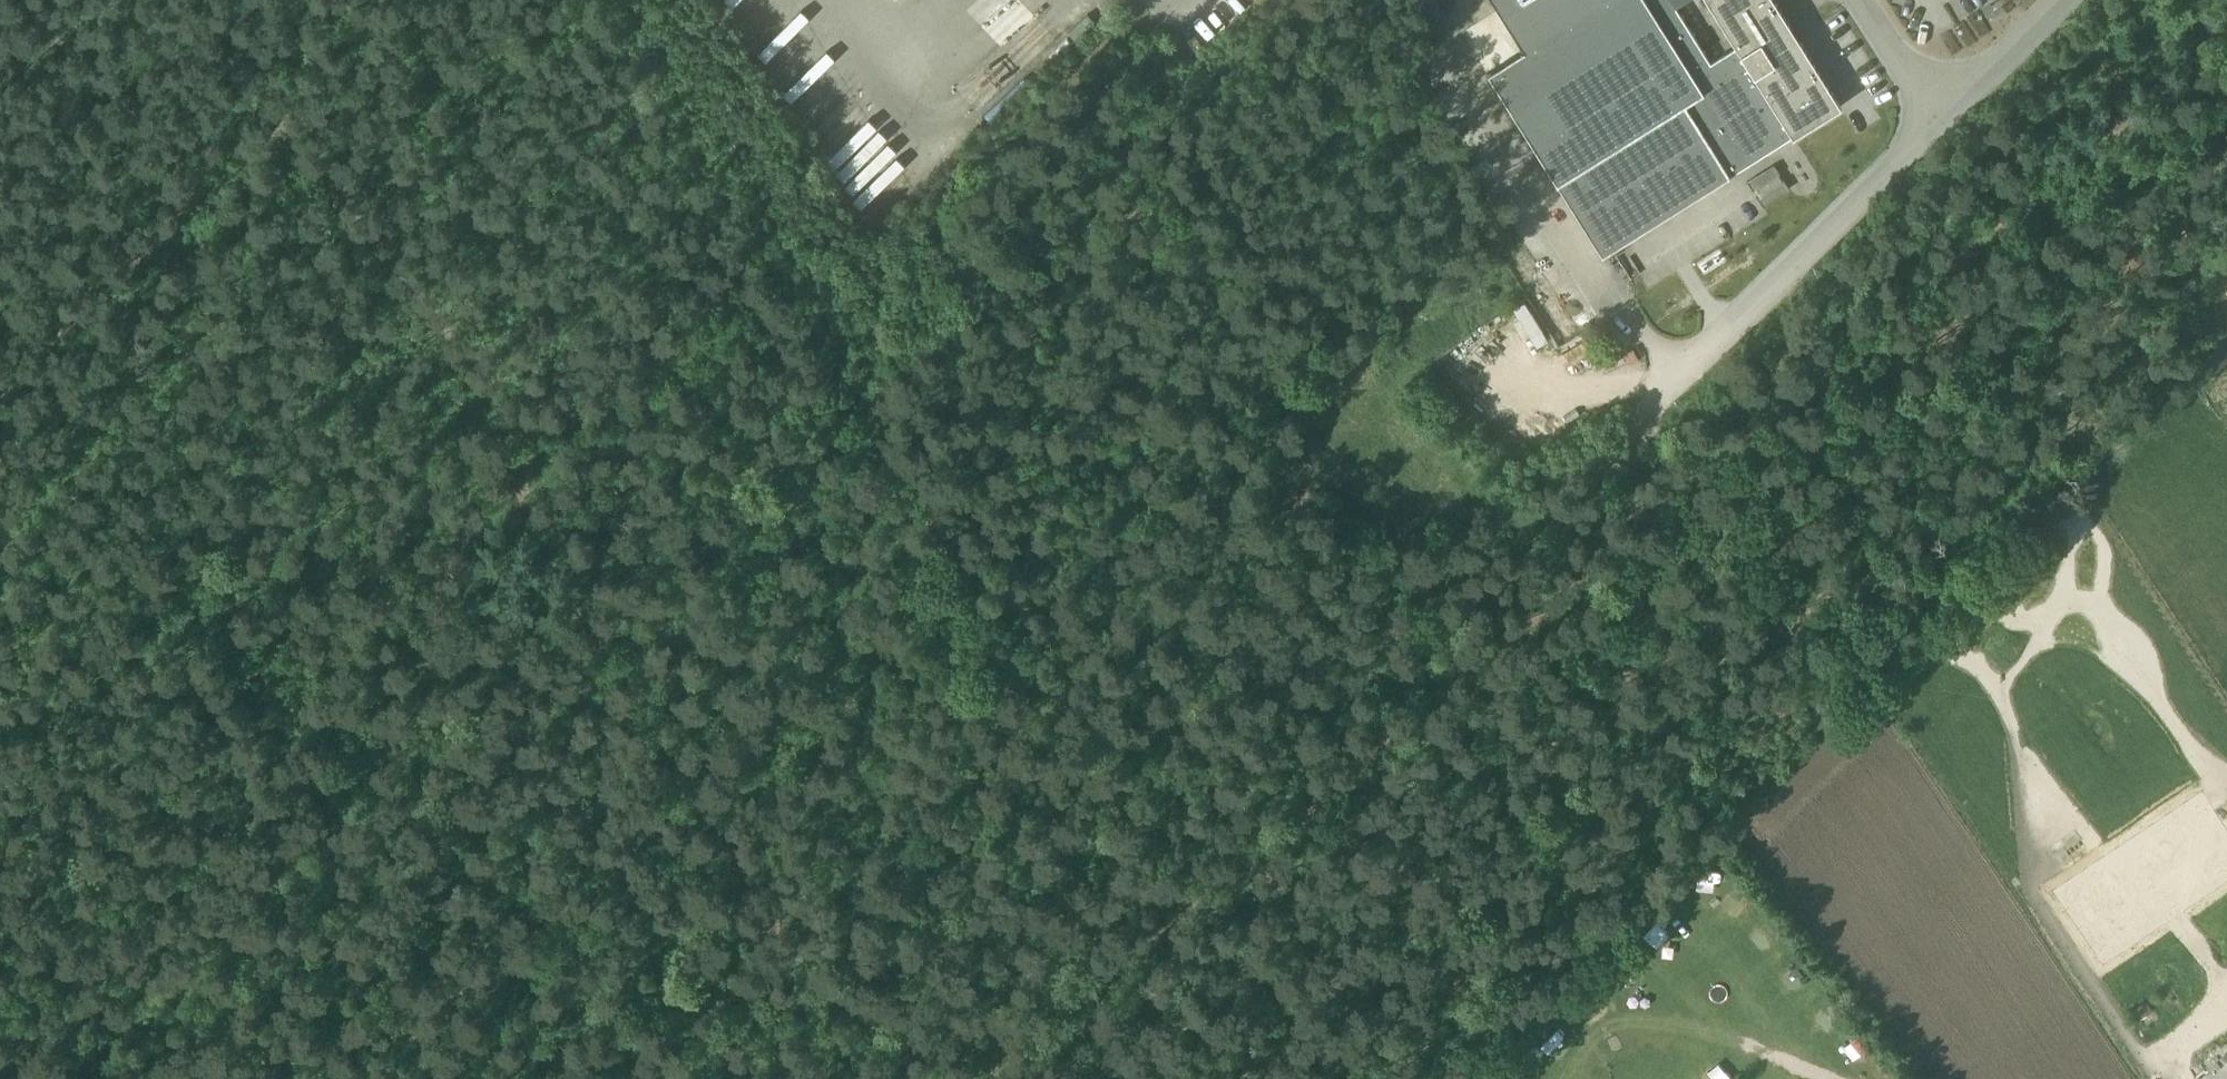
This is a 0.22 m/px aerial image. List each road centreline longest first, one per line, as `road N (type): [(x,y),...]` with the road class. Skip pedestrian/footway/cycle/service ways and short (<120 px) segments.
road 1 (unclassified): [(1644,529),(1625,456),(1652,403),(1936,112)]
road 2 (unclassified): [(1936,112),(2055,0)]
road 3 (unclassified): [(1936,112),(1864,0)]

